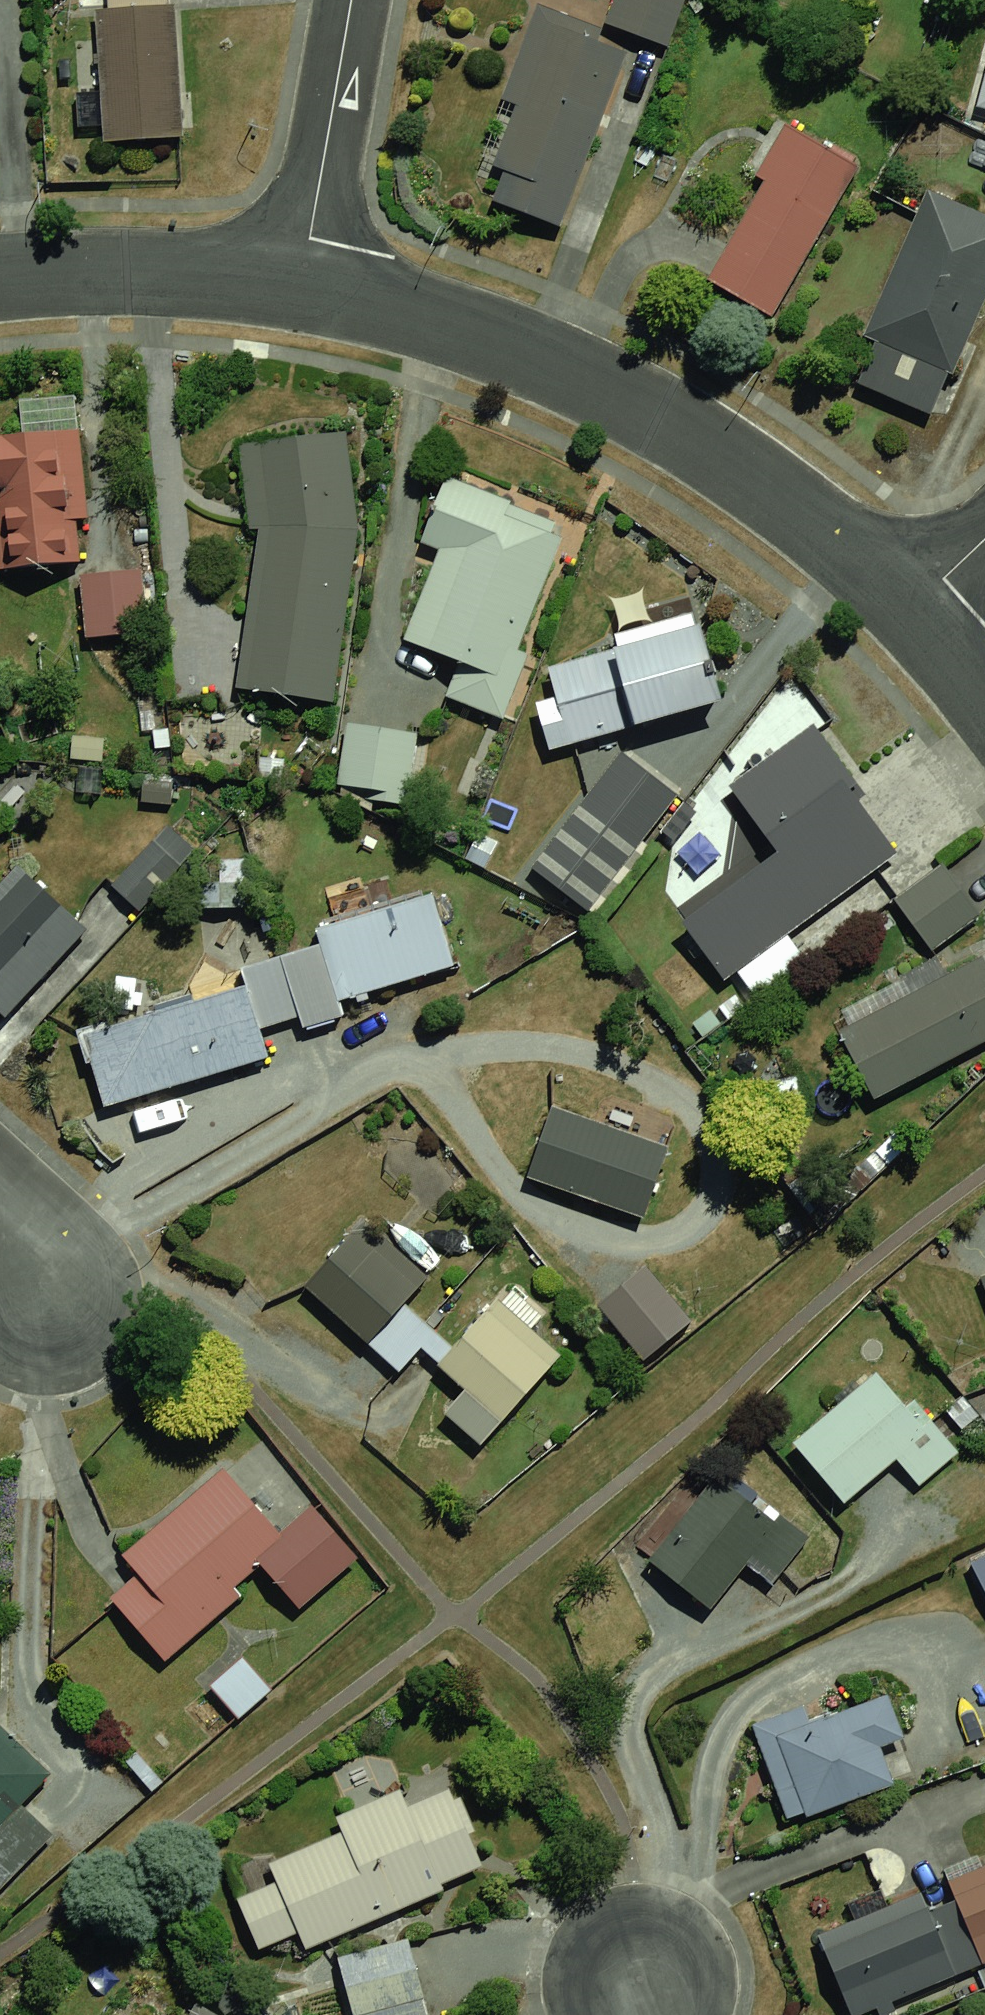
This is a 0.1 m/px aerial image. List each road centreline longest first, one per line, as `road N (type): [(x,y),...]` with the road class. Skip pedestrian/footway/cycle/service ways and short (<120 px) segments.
road 1 (residential): [(300,284),(520,348),(627,397),(803,512),(914,607)]
road 2 (residential): [(0,276),(192,270),(300,284)]
road 3 (residential): [(300,284),(349,0)]

